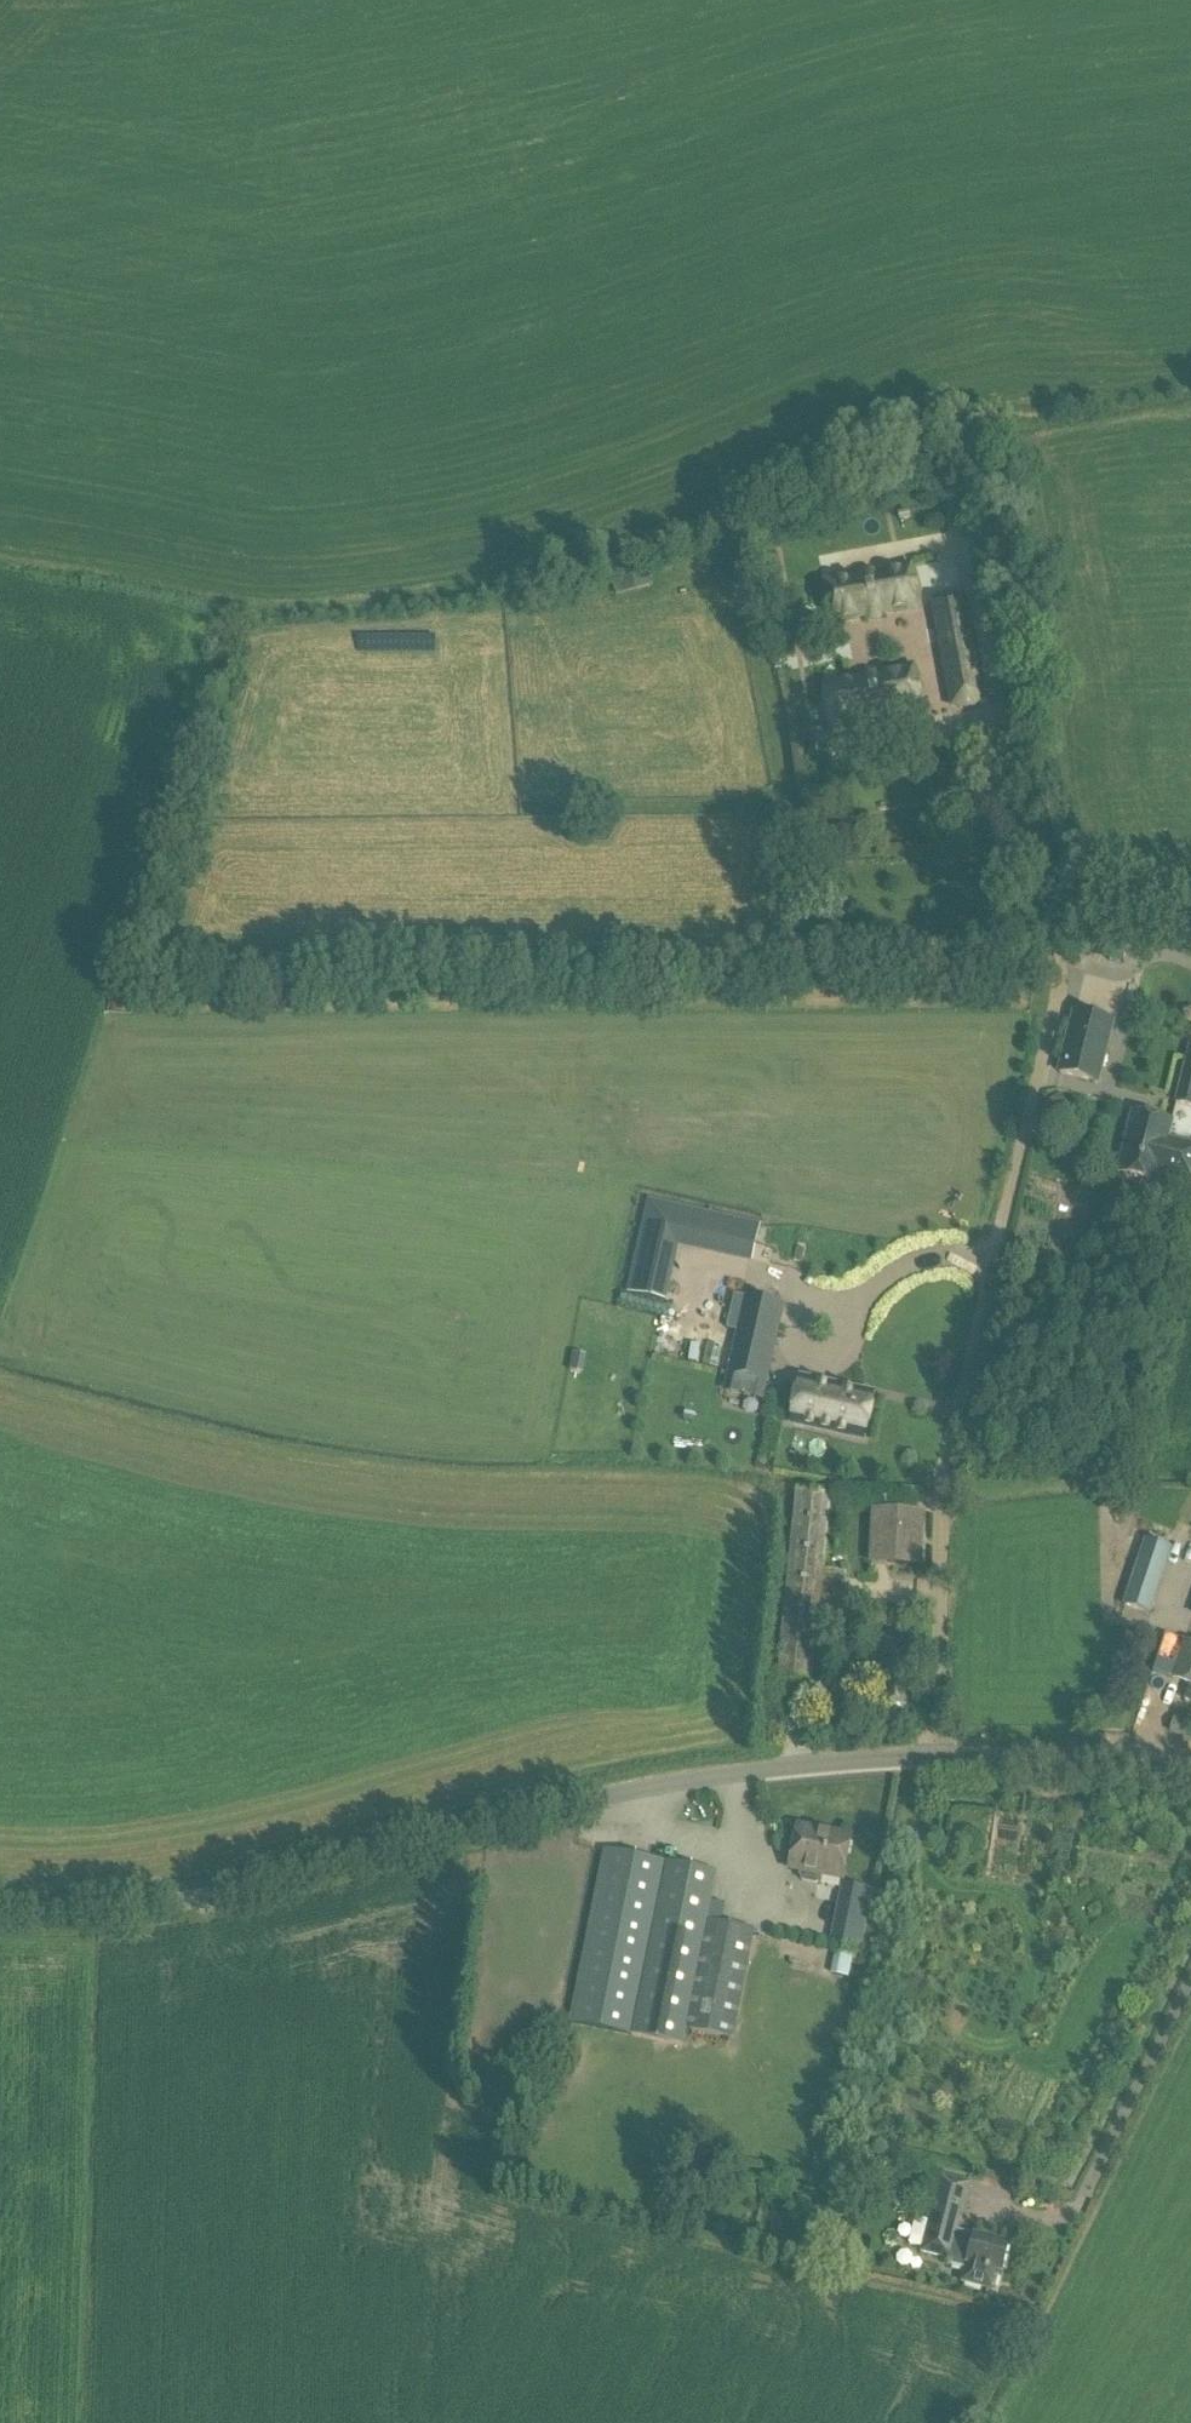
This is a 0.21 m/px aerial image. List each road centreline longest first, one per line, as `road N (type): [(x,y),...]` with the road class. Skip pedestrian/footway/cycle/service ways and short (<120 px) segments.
road 1 (unclassified): [(1190,1765),(932,1759),(786,1768),(674,1782),(140,1907),(0,1913)]

